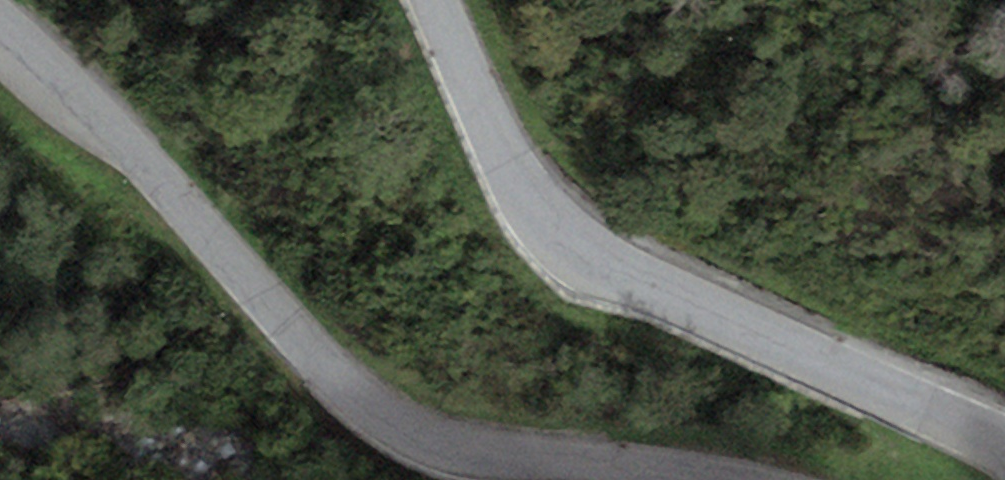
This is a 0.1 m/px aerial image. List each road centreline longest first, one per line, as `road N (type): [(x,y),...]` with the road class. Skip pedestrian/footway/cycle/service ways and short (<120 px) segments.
road 1 (unclassified): [(723,479),(675,469),(519,459),(400,429),(328,370),(0,21)]
road 2 (unclassified): [(433,0),(512,170),(551,230),(615,277),(1004,444)]

